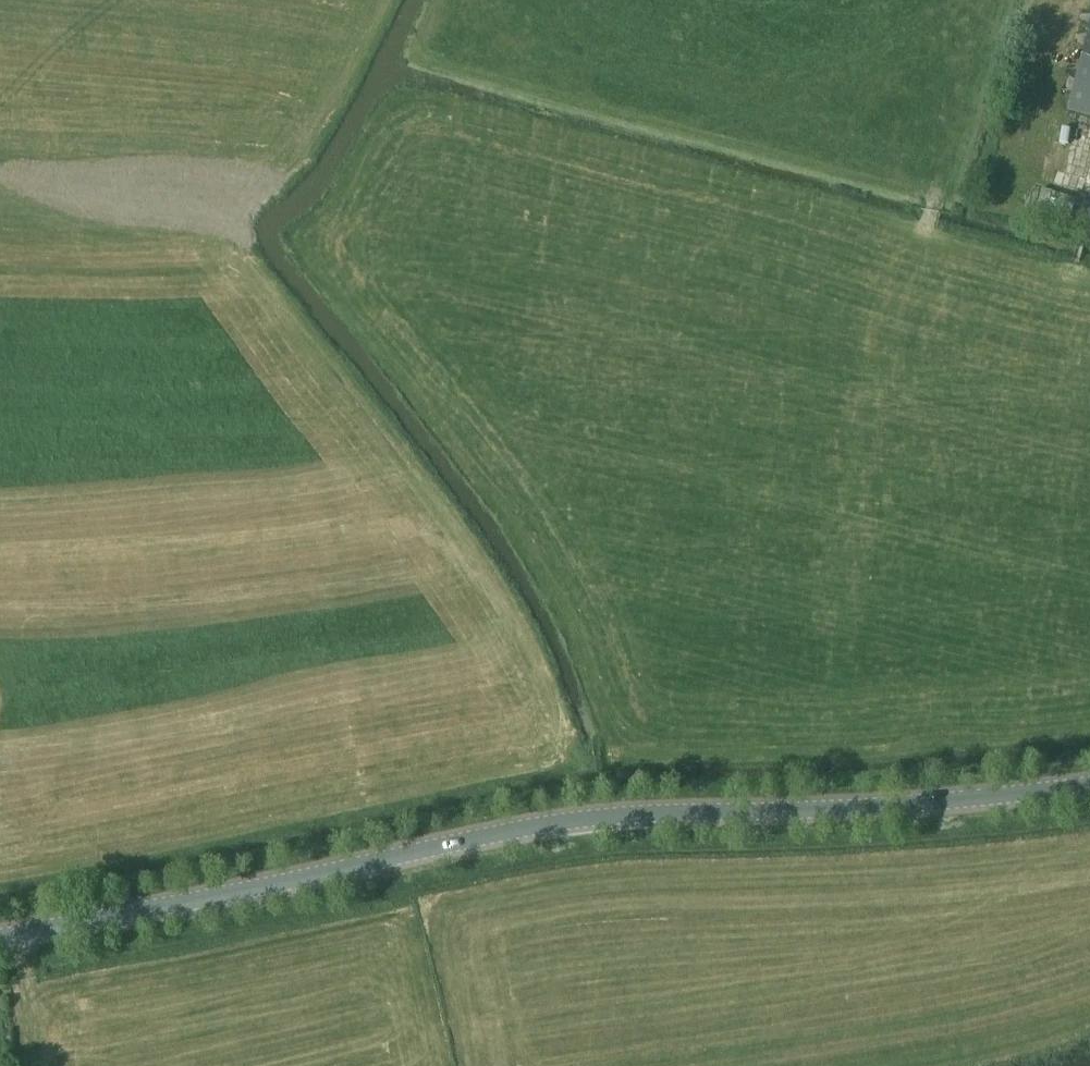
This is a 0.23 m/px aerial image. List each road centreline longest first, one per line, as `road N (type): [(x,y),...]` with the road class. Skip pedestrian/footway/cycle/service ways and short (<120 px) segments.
road 1 (secondary): [(0,934),(546,825),(960,802),(1089,786)]

